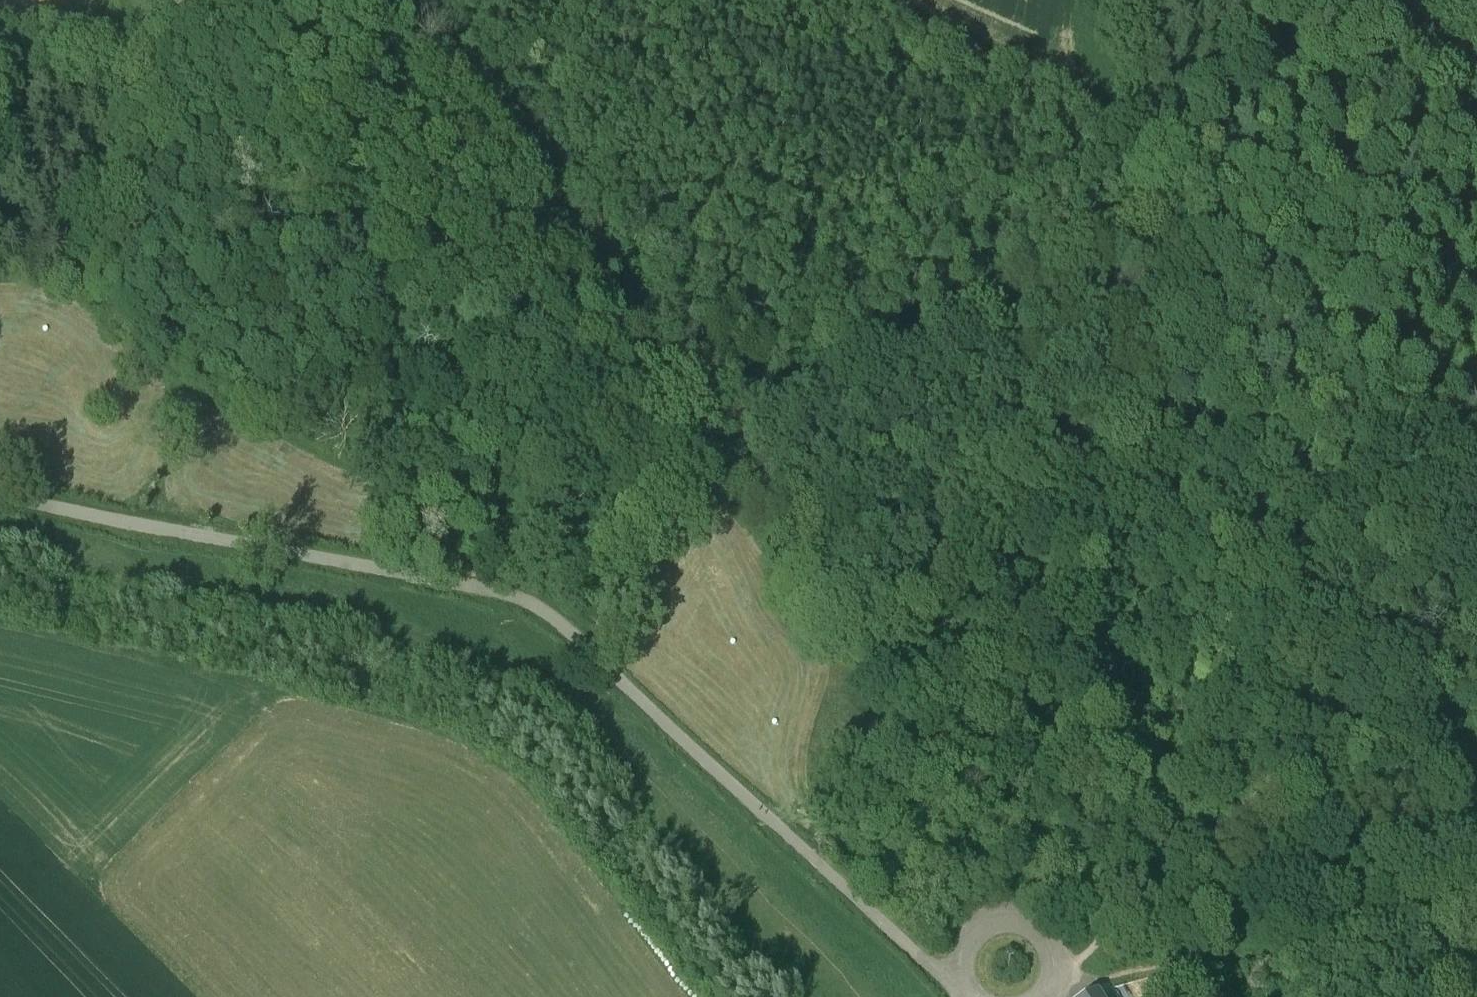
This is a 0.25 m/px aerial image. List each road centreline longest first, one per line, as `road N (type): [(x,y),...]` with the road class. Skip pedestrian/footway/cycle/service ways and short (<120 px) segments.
road 1 (unclassified): [(962,983),(923,960),(568,626),(525,599),(0,496)]
road 2 (residential): [(1038,996),(1049,977),(1047,951),(1032,930),(1008,921),(982,927),(964,945),(962,983)]

